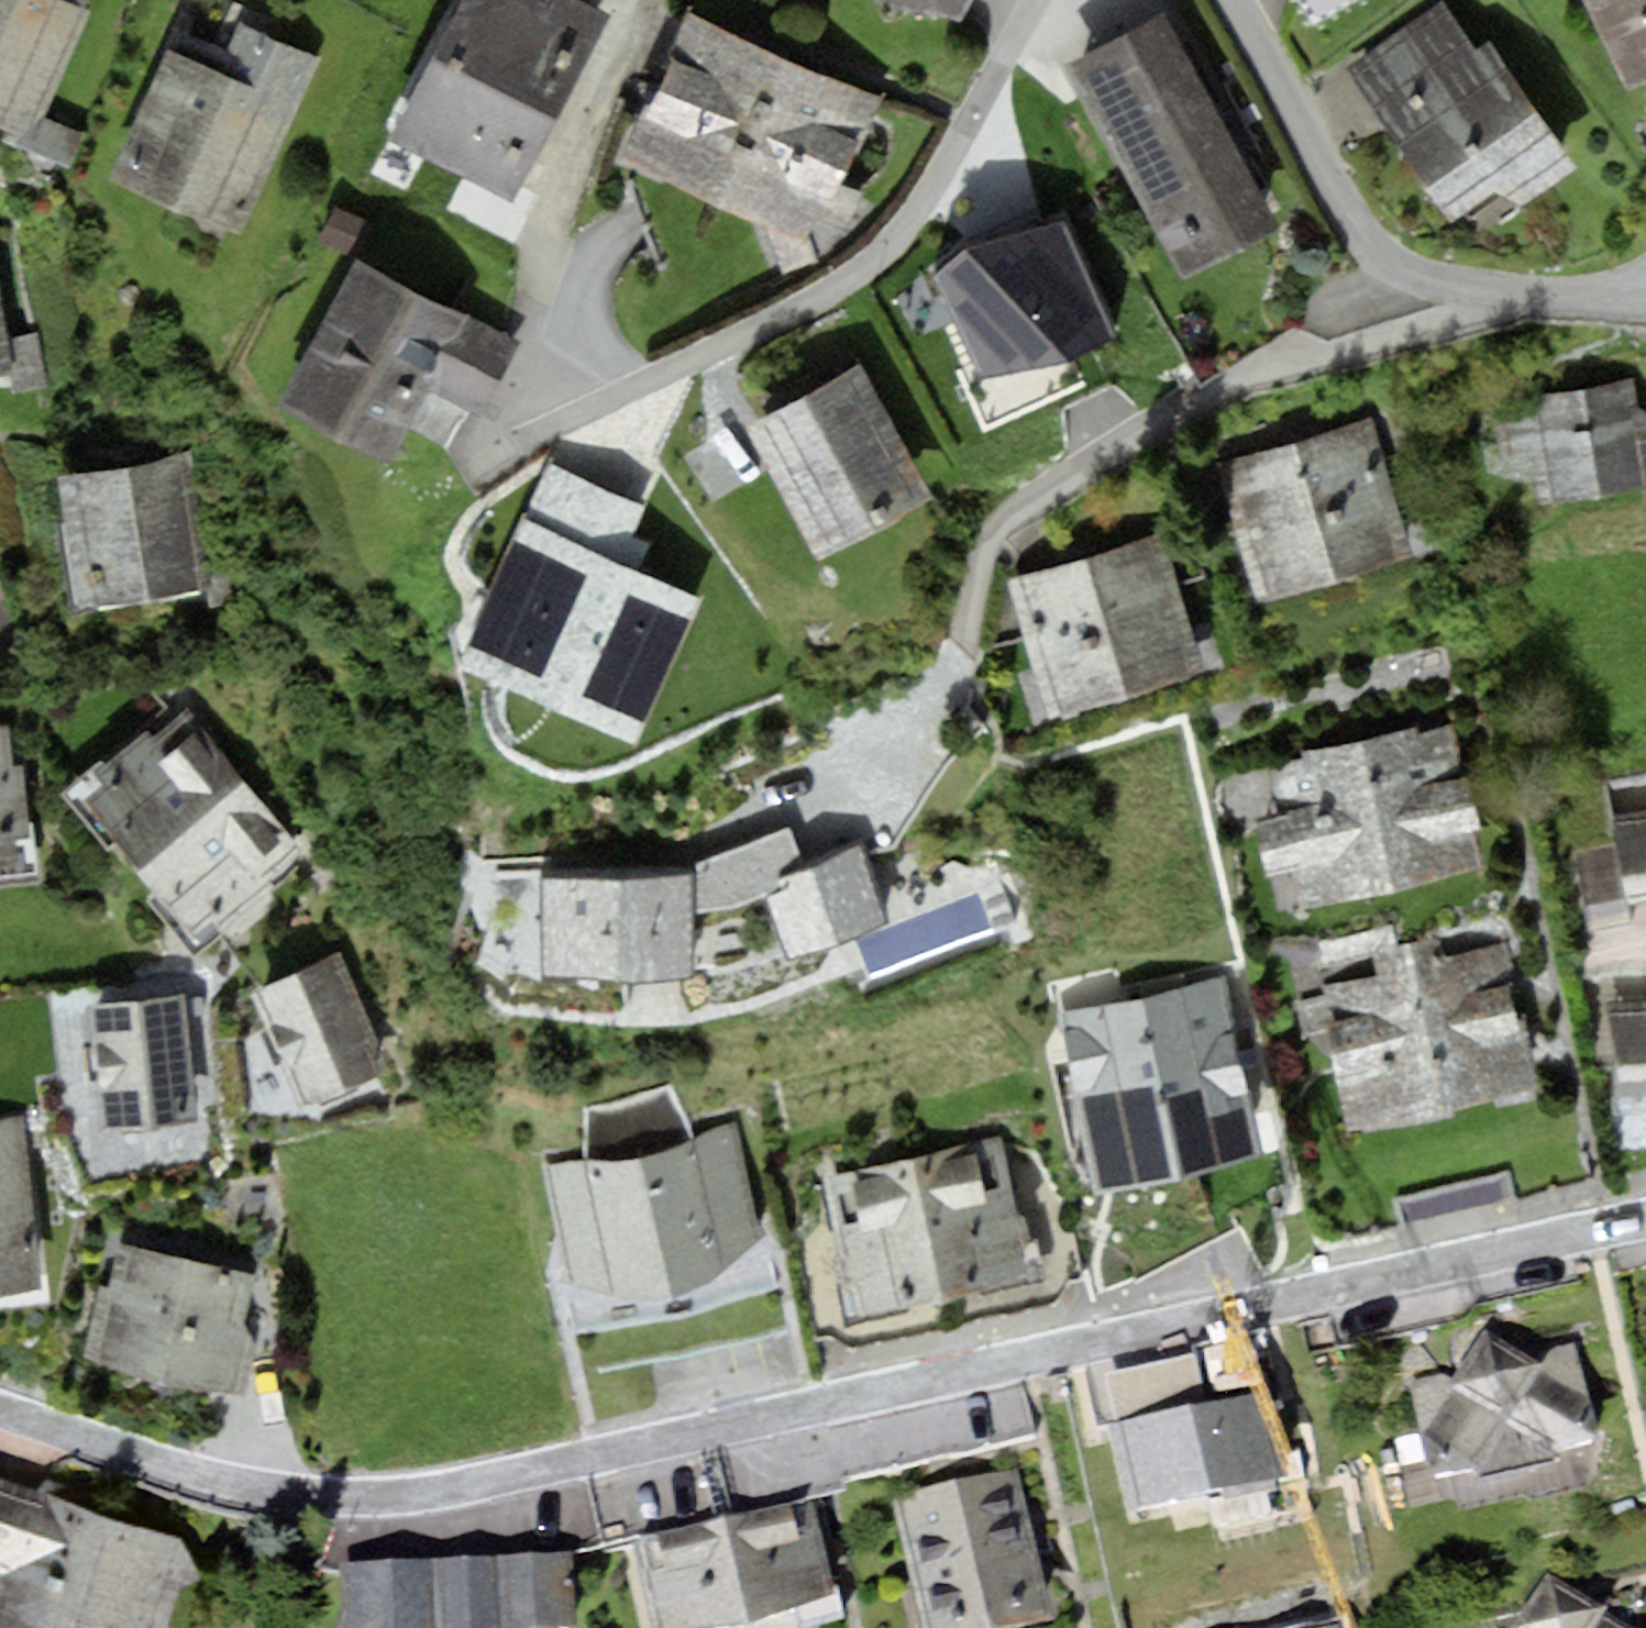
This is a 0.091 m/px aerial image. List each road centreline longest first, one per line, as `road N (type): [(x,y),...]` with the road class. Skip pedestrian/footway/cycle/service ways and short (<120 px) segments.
road 1 (residential): [(1645,1222),(677,1448),(437,1488),(262,1465),(0,1410)]
road 2 (residential): [(472,472),(844,291),(897,248),(982,119),(1046,0)]
road 3 (residential): [(965,637),(982,560),(1015,515),(1218,388),(1409,331),(1481,299)]
road 4 (residential): [(1235,0),(1373,253),(1399,272),(1481,299)]
road 5 (residential): [(1481,299),(1645,307)]

